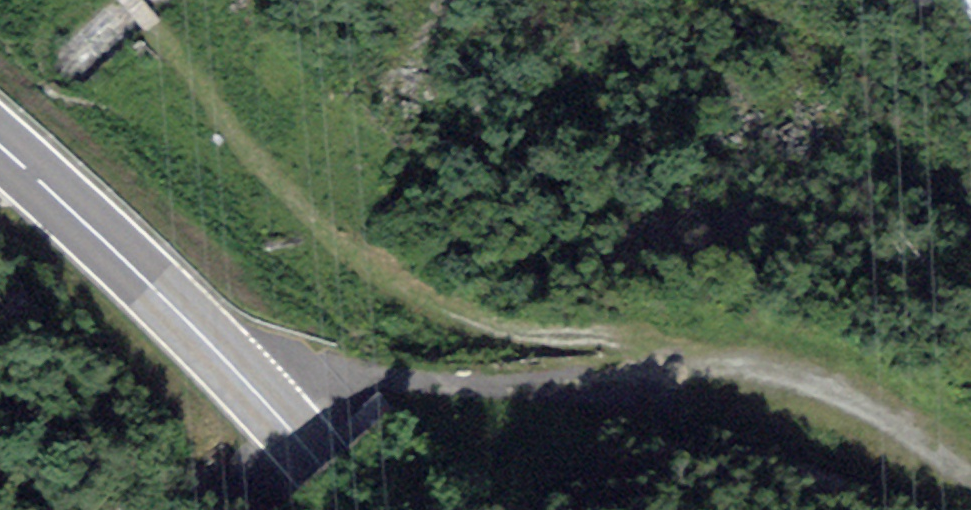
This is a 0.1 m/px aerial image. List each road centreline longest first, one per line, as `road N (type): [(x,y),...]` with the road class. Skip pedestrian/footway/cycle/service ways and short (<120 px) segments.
road 1 (track): [(762,371),(470,392),(252,386)]
road 2 (primary): [(0,148),(111,245),(325,460)]
road 3 (track): [(970,467),(931,440),(762,371)]

